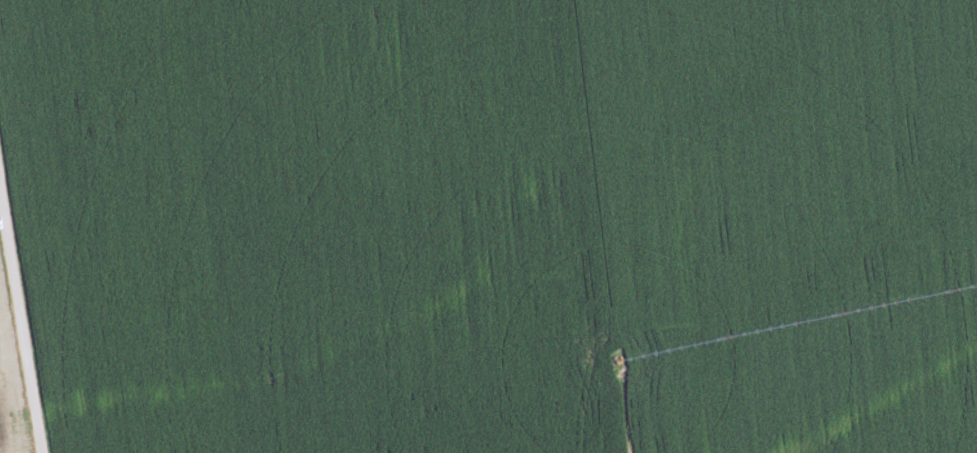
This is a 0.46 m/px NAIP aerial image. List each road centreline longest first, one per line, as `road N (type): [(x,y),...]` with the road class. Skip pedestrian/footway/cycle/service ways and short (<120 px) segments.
road 1 (residential): [(40,452),(0,191)]

